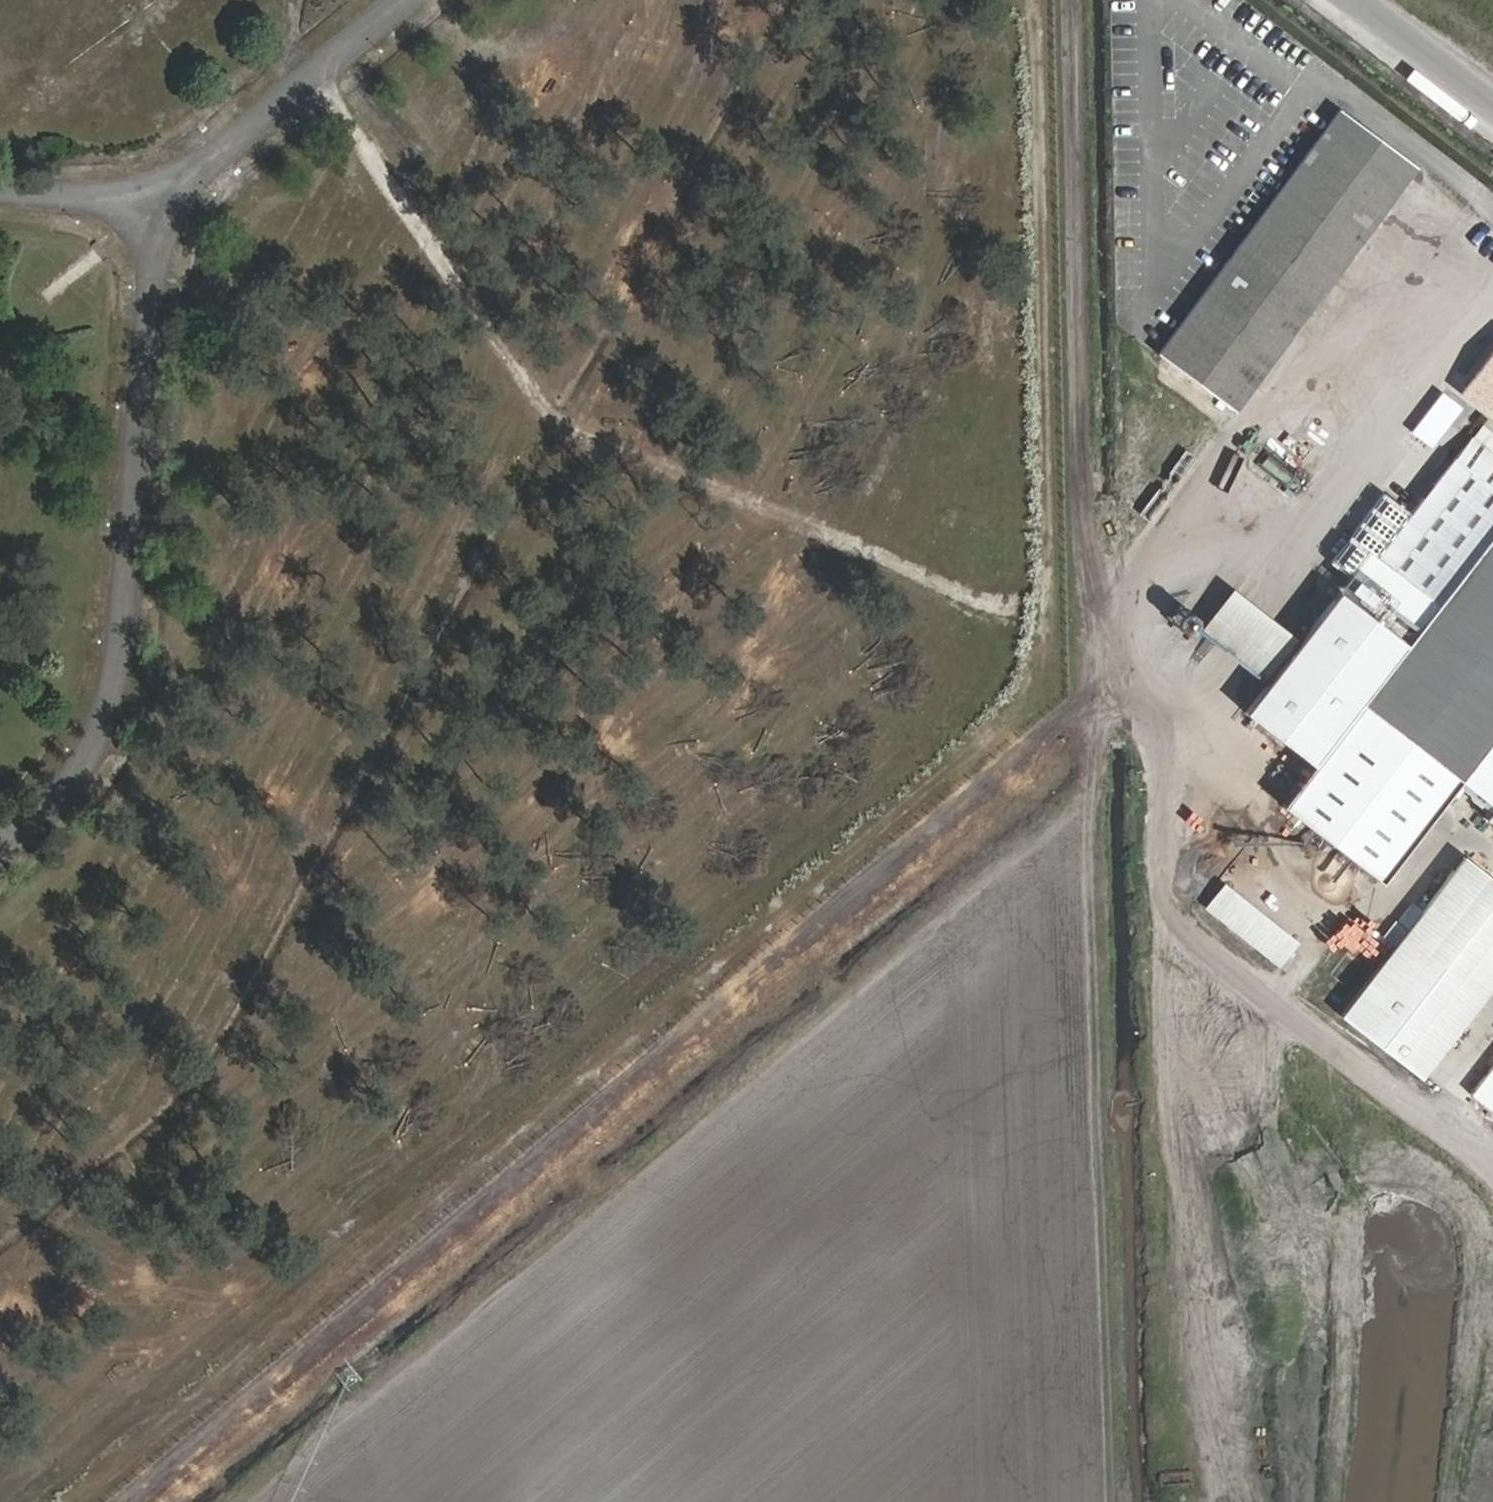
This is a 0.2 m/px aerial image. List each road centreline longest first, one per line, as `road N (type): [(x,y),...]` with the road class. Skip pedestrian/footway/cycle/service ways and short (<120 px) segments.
road 1 (track): [(321,60),(547,418),(1008,609)]
road 2 (track): [(1177,935),(1492,1171)]
road 3 (unclassified): [(1492,95),(1370,0)]

